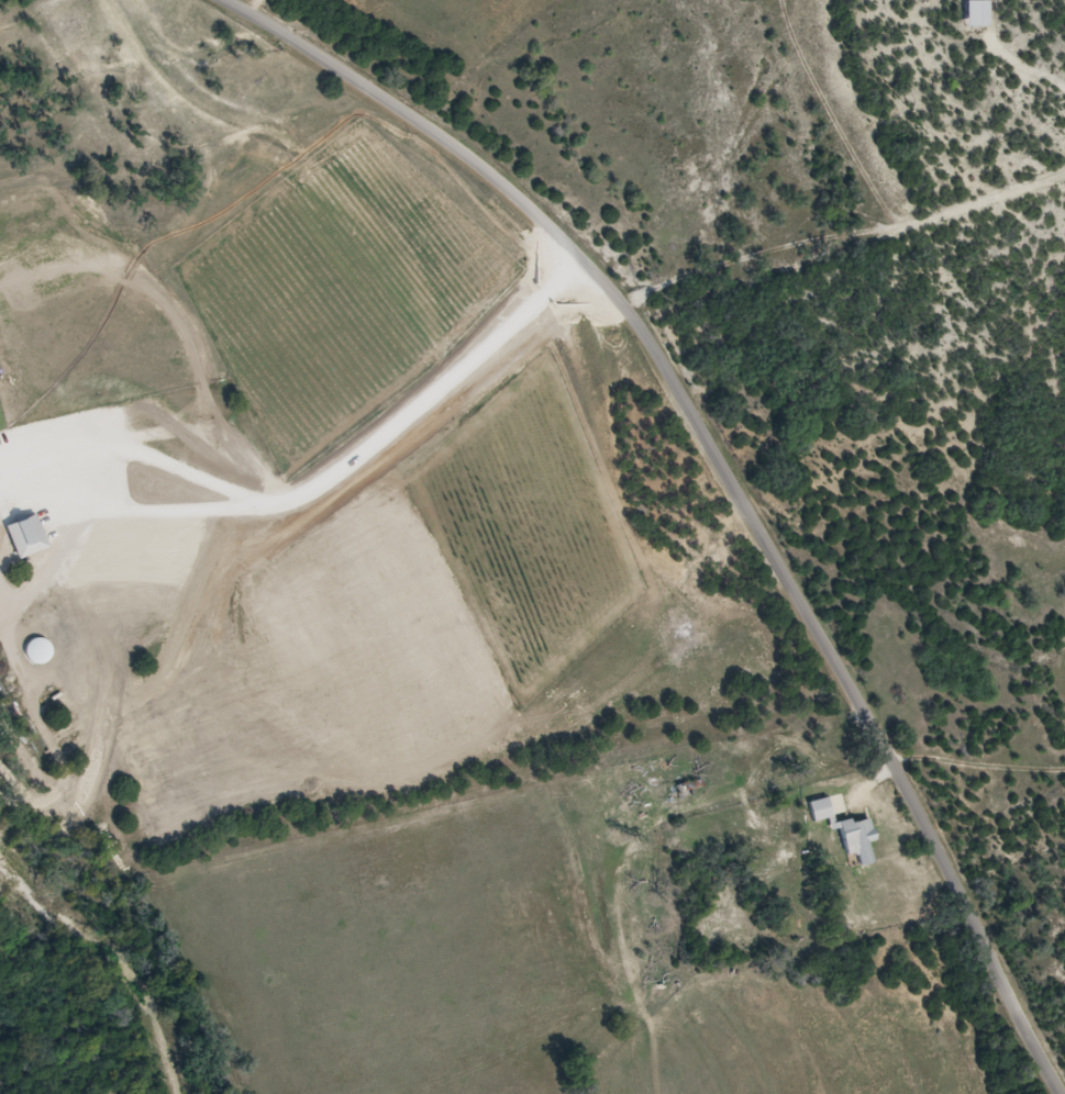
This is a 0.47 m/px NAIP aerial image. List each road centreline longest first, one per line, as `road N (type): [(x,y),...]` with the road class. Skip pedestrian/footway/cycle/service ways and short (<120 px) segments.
road 1 (residential): [(1059,1093),(896,768),(643,331),(607,283),(492,178),(407,114),(222,0)]

